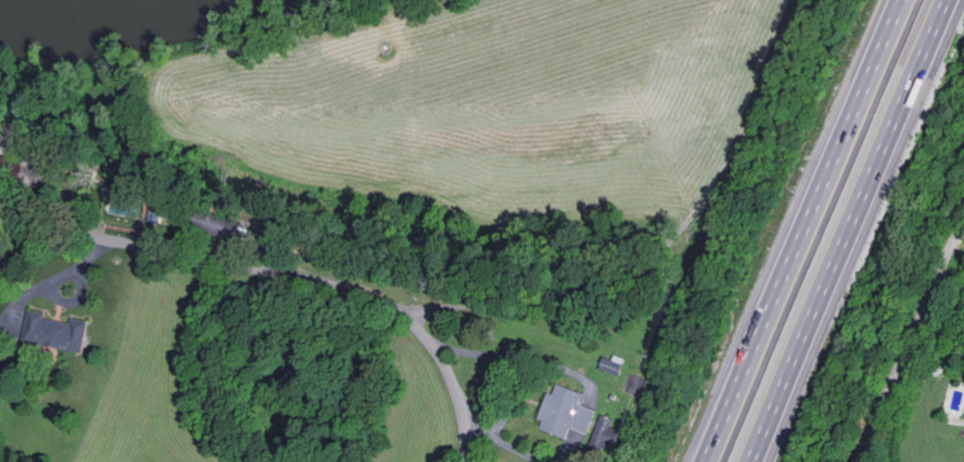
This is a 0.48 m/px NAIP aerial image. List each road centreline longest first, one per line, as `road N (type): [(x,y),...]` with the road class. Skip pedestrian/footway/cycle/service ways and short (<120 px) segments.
road 1 (residential): [(464,461),(459,407),(443,365),(417,322),(383,297),(0,221)]
road 2 (motorway): [(895,0),(696,461)]
road 3 (motorway): [(761,461),(883,176),(946,0)]

